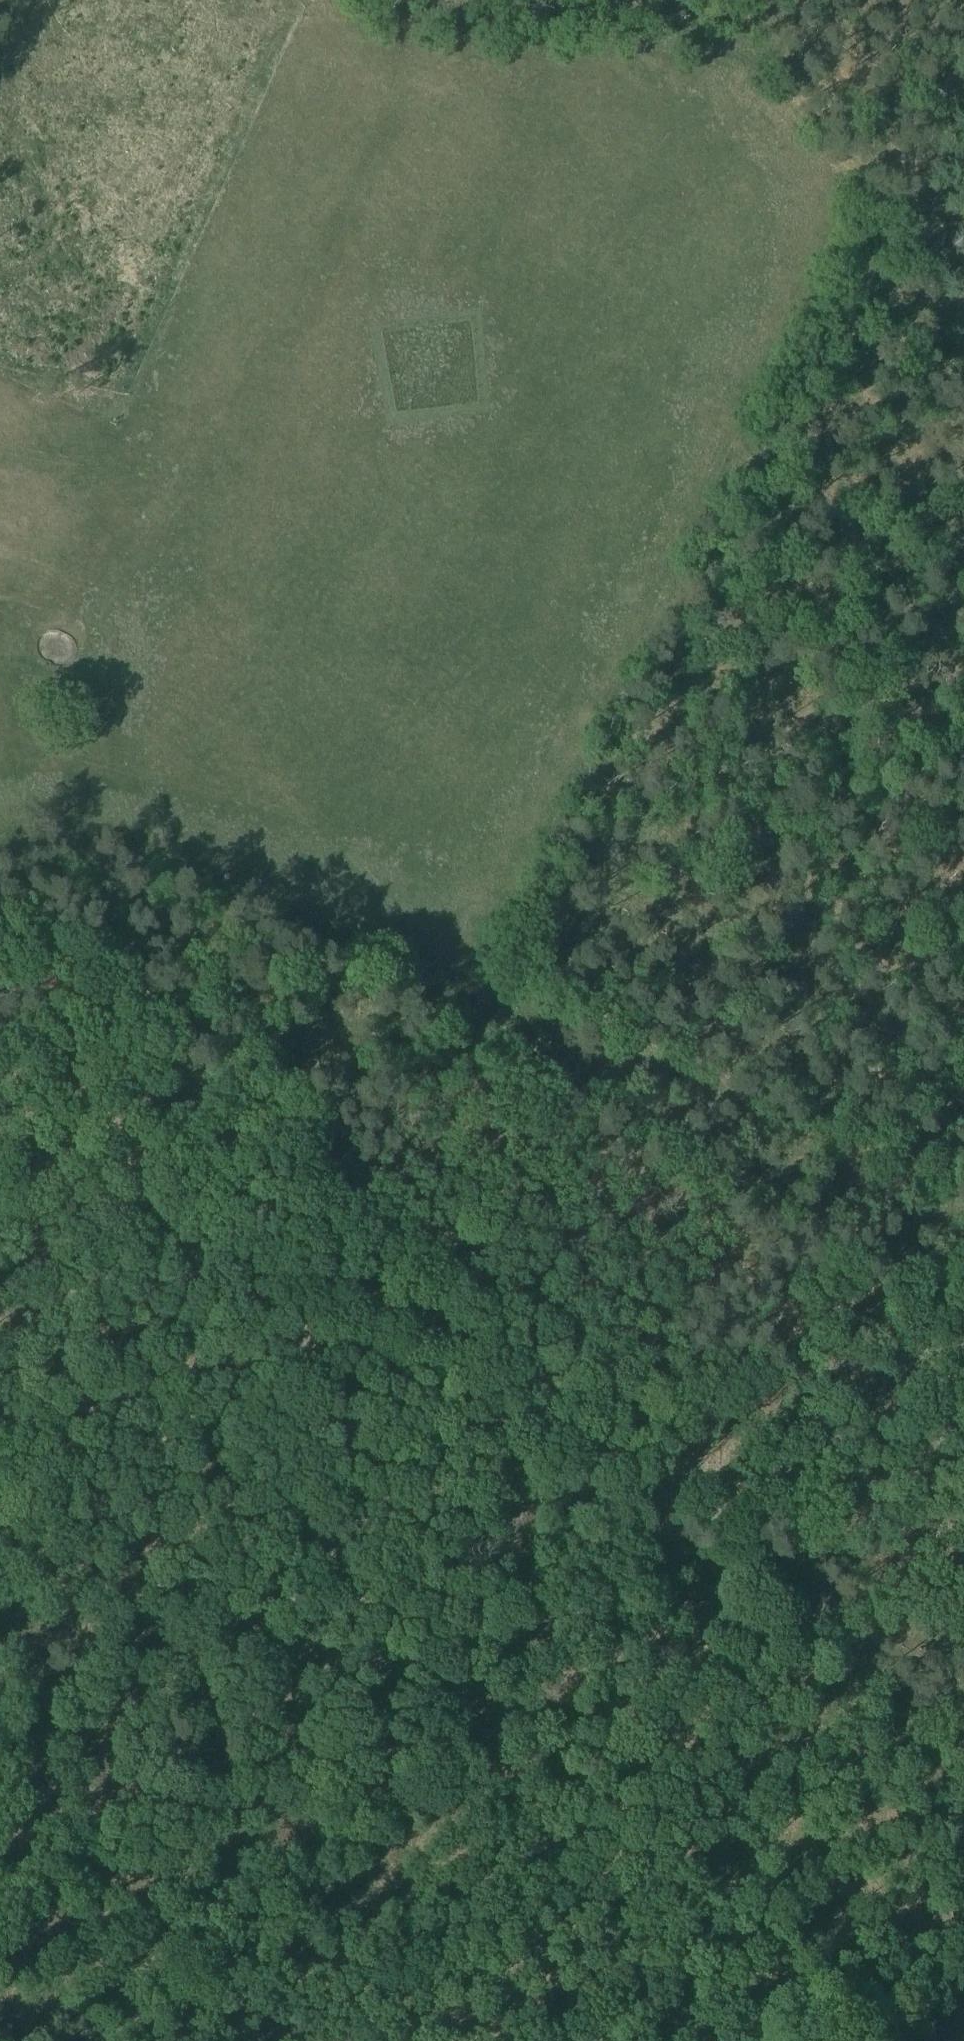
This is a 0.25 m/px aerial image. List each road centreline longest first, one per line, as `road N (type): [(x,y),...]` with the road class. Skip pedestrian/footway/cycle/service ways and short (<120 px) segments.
road 1 (track): [(458,1003),(963,1262)]

